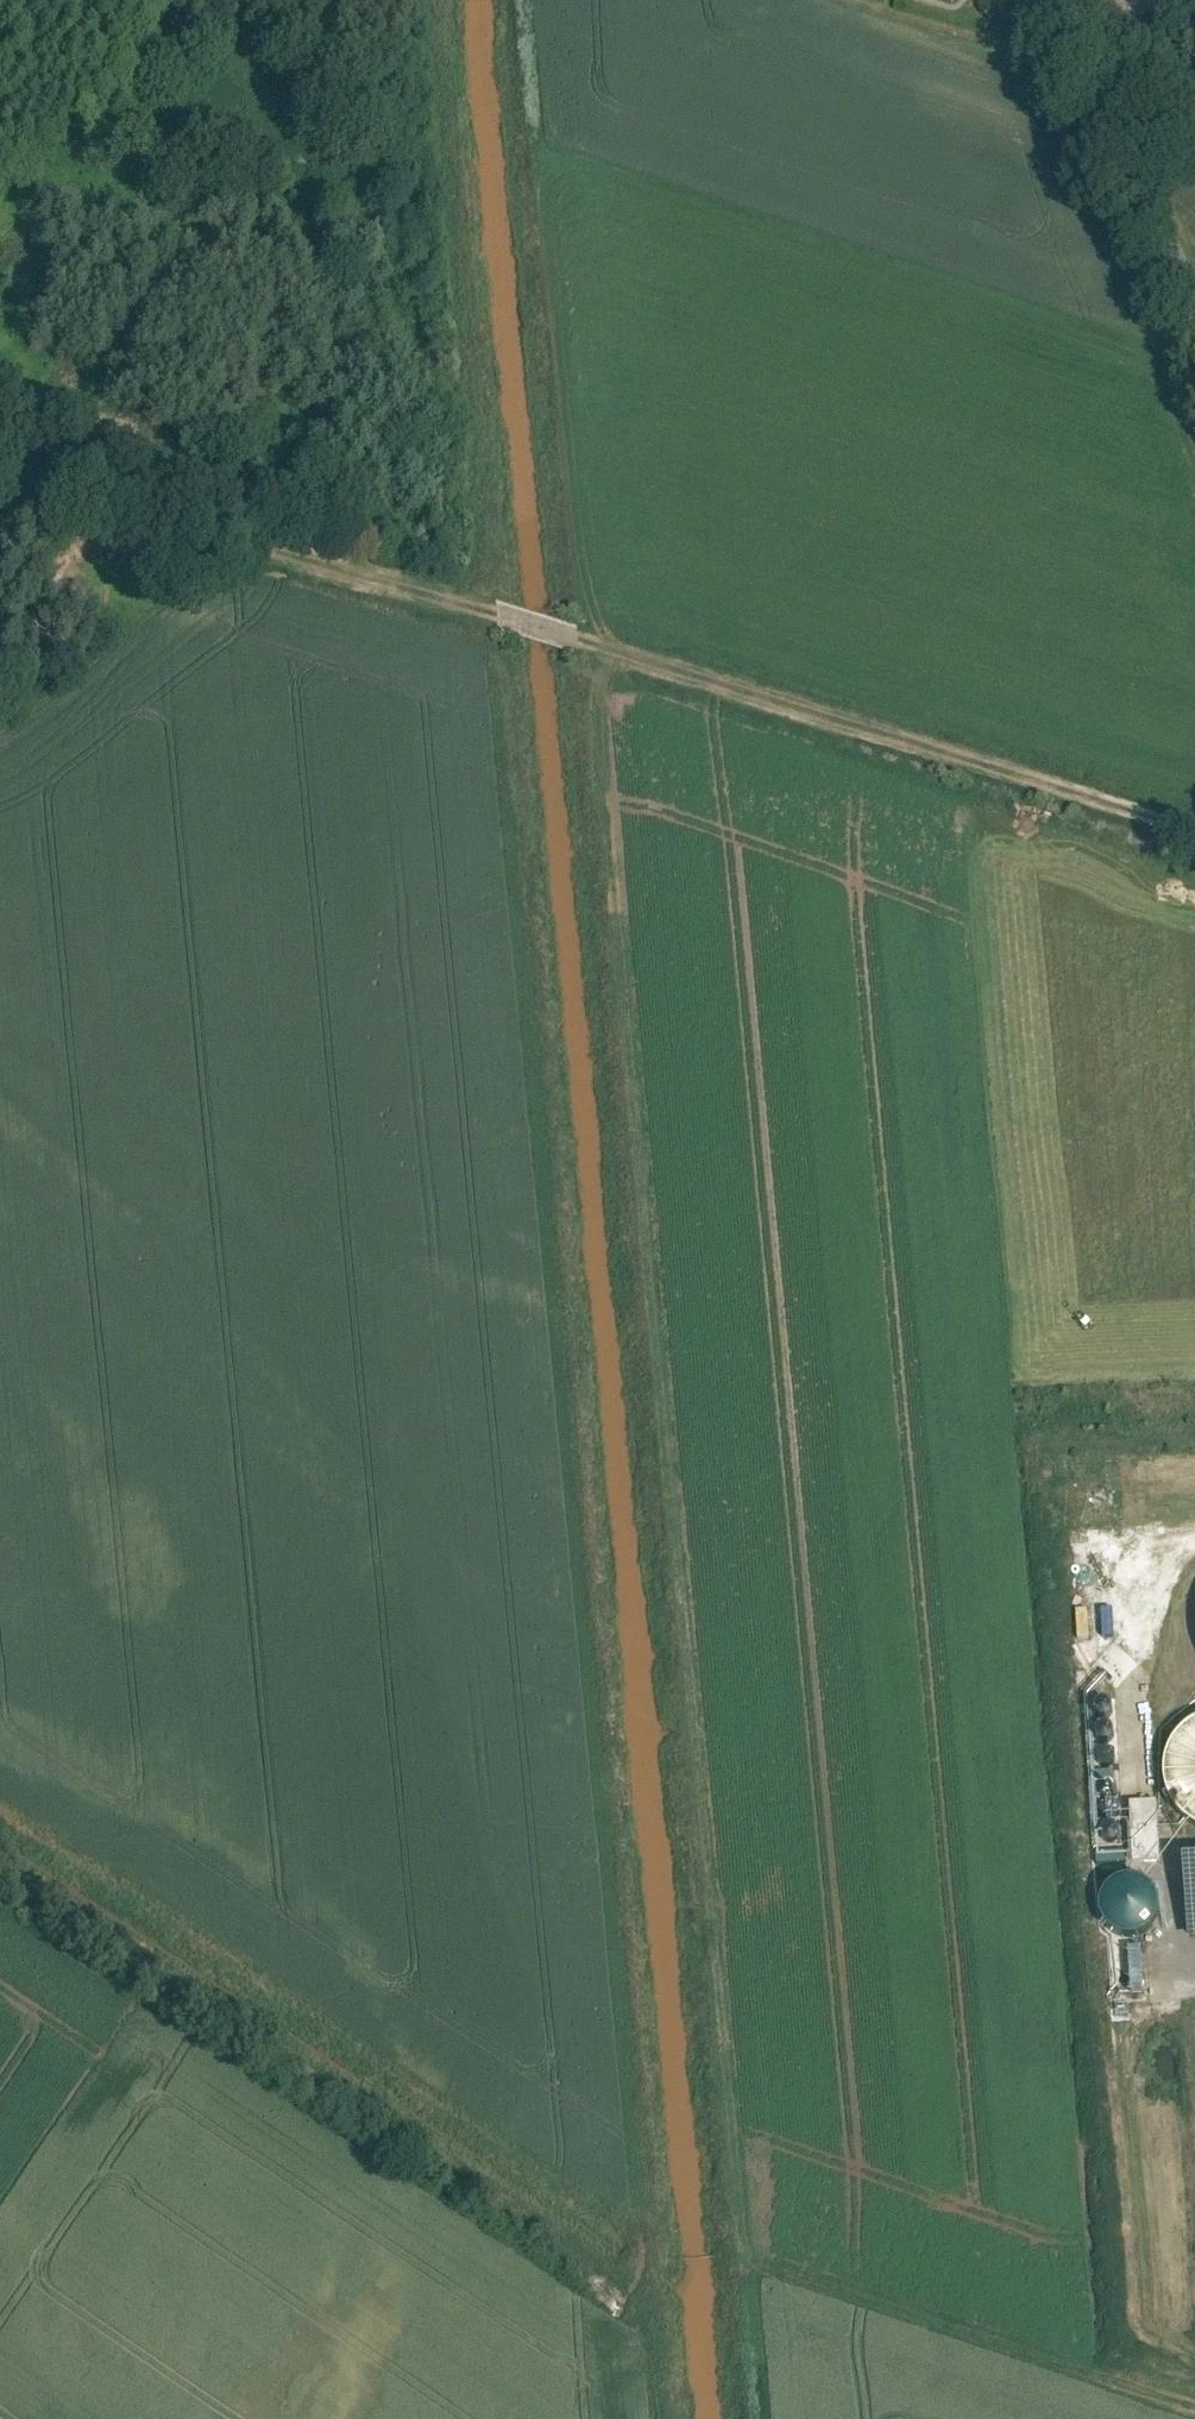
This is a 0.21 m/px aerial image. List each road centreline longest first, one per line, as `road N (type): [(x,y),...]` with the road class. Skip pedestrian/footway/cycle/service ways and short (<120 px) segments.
road 1 (track): [(1194,827),(0,451)]
road 2 (unclassified): [(1194,320),(1065,0)]

